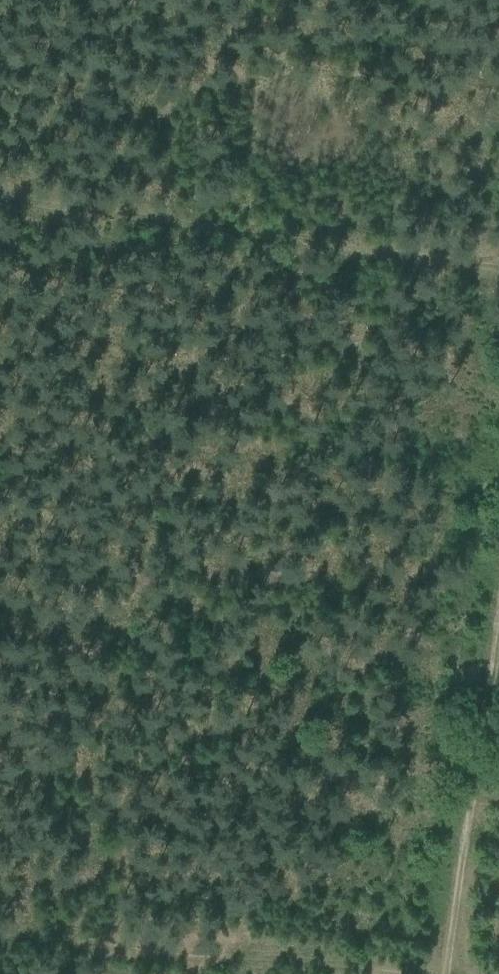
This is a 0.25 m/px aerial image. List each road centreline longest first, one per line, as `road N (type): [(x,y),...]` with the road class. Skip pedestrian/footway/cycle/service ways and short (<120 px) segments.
road 1 (track): [(0,197),(498,274)]
road 2 (track): [(407,973),(0,938)]
road 3 (track): [(446,973),(498,620)]

